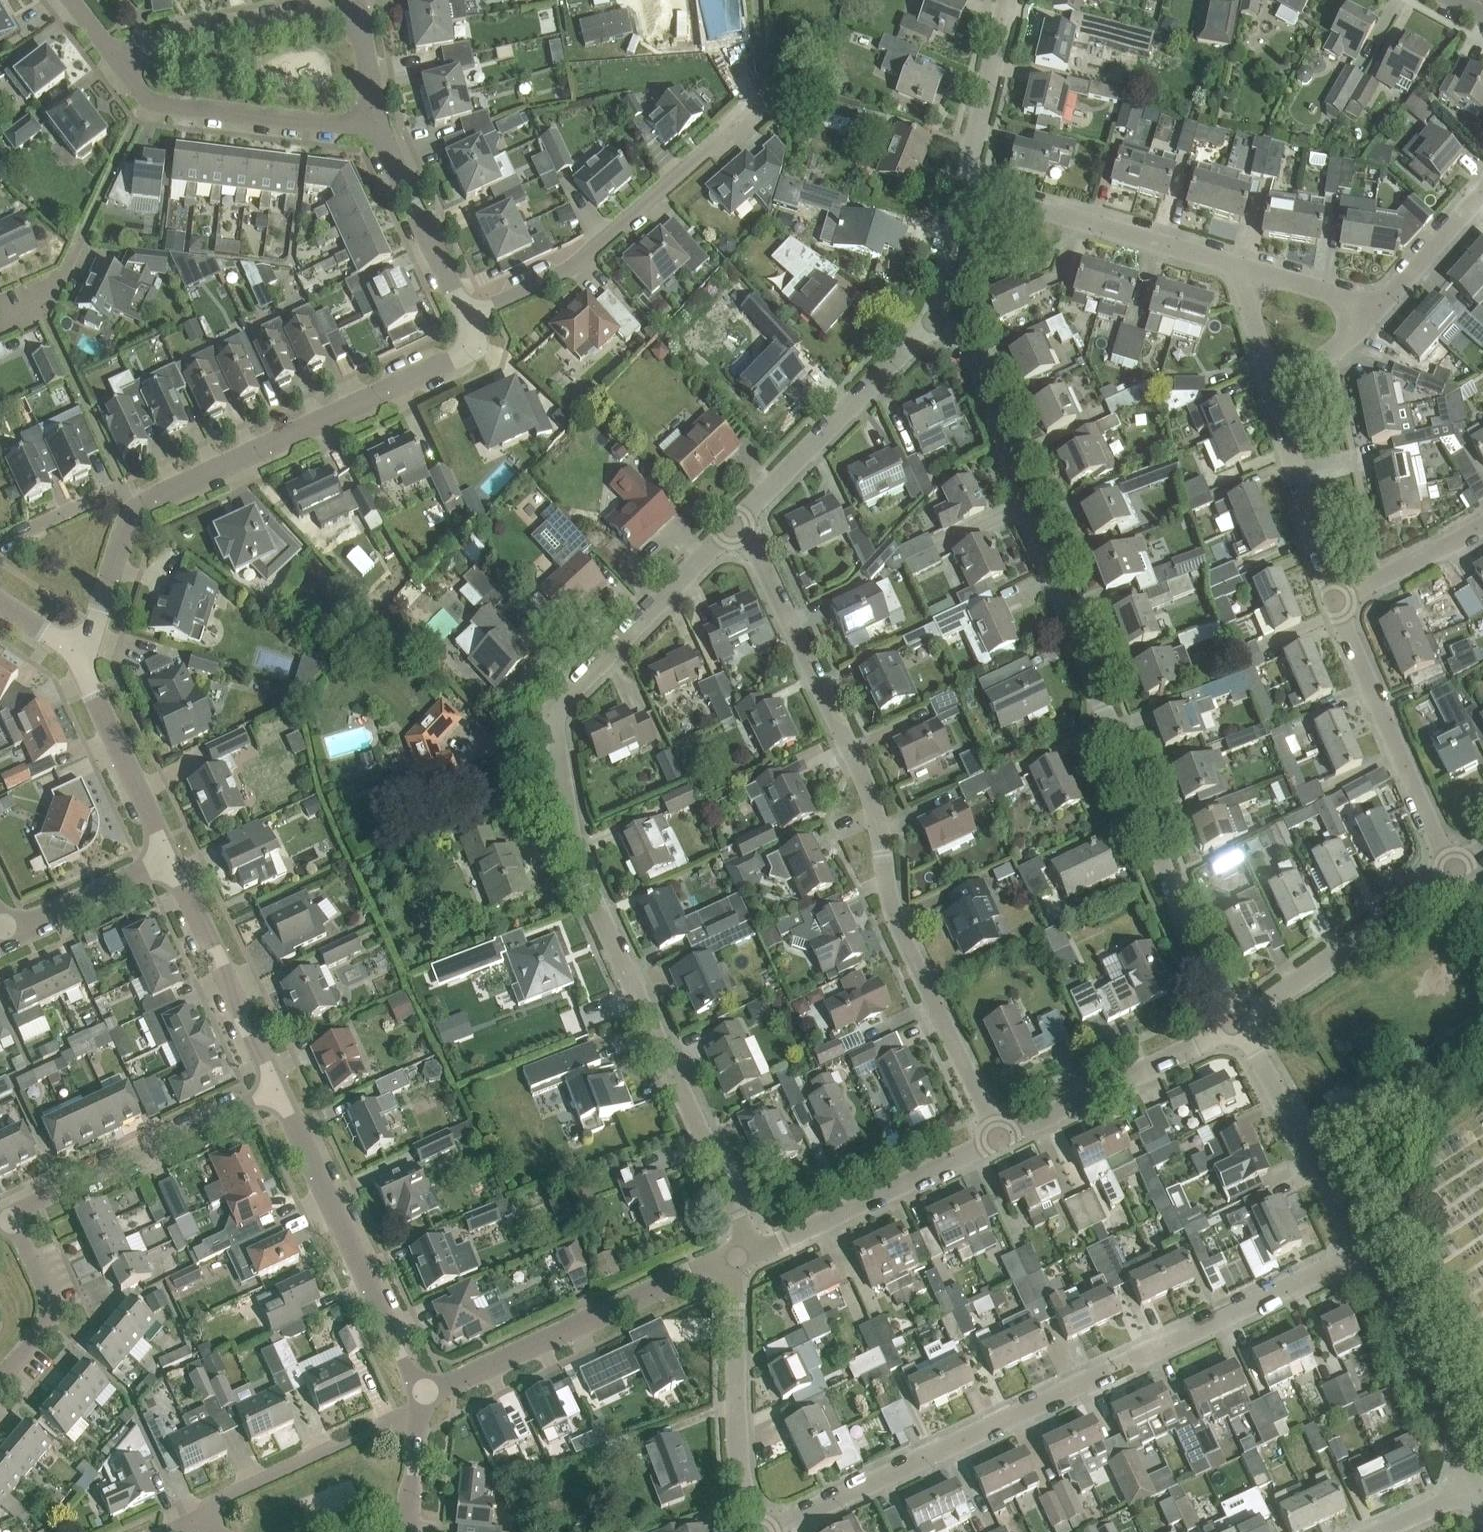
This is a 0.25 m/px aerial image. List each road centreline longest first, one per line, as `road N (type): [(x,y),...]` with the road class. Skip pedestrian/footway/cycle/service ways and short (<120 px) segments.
road 1 (residential): [(736,1256),(736,1211),(574,851),(554,730),(568,693),(734,524)]
road 2 (residential): [(1226,1029),(976,364),(934,320)]
road 3 (residential): [(998,1139),(899,924),(864,776),(758,556),(734,524)]
road 4 (residential): [(763,1531),(1367,1250)]
road 5 (residential): [(135,506),(453,359),(467,345),(467,317)]
road 6 (residential): [(467,317),(561,273),(767,97)]
road 7 (residential): [(422,1396),(736,1256)]
road 8 (unclassified): [(422,1396),(276,1088)]
road 9 (residential): [(276,1088),(9,1215)]
road 10 (residential): [(1451,871),(1334,601)]
road 11 (residential): [(378,127),(145,97),(112,52)]
road 12 (residential): [(736,1256),(998,1139)]
road 13 (residential): [(1239,267),(965,186)]
road 14 (residential): [(734,524),(934,320)]
road 15 (residential): [(756,1531),(737,1434),(736,1256)]
road 16 (residential): [(1367,1250),(1239,1022)]
road 17 (residential): [(1239,1022),(1451,871)]
road 18 (residential): [(1478,1485),(1367,1250)]
road 19 (unclassified): [(276,1088),(167,859)]
road 20 (residential): [(998,1139),(1226,1029)]
road 21 (residential): [(112,52),(358,10)]
road 22 (residential): [(1334,601),(1272,386)]
road 23 (unclassified): [(167,859),(80,654)]
road 24 (residential): [(467,317),(378,127)]
road 25 (residential): [(965,186),(1007,0)]
road 26 (residential): [(0,1380),(44,1327),(49,1307),(9,1215)]
road 27 (residential): [(356,1439),(223,1498),(198,1520)]
road 28 (residential): [(6,932),(167,859)]
road 29 (residential): [(1334,601),(1482,524)]
road 30 (residential): [(1372,313),(1482,190)]
road 31 (residential): [(80,654),(135,506)]
road 32 (residential): [(0,542),(105,493),(123,491),(135,506)]
road 33 (residential): [(1372,313),(1337,295),(1239,267)]
road 34 (residential): [(934,320),(965,186)]
road 35 (residential): [(0,330),(65,267),(86,226)]
road 36 (residential): [(405,1531),(422,1396)]
road 37 (residential): [(1272,386),(1336,348),(1372,313)]
road 38 (residential): [(1272,386),(1239,267)]

